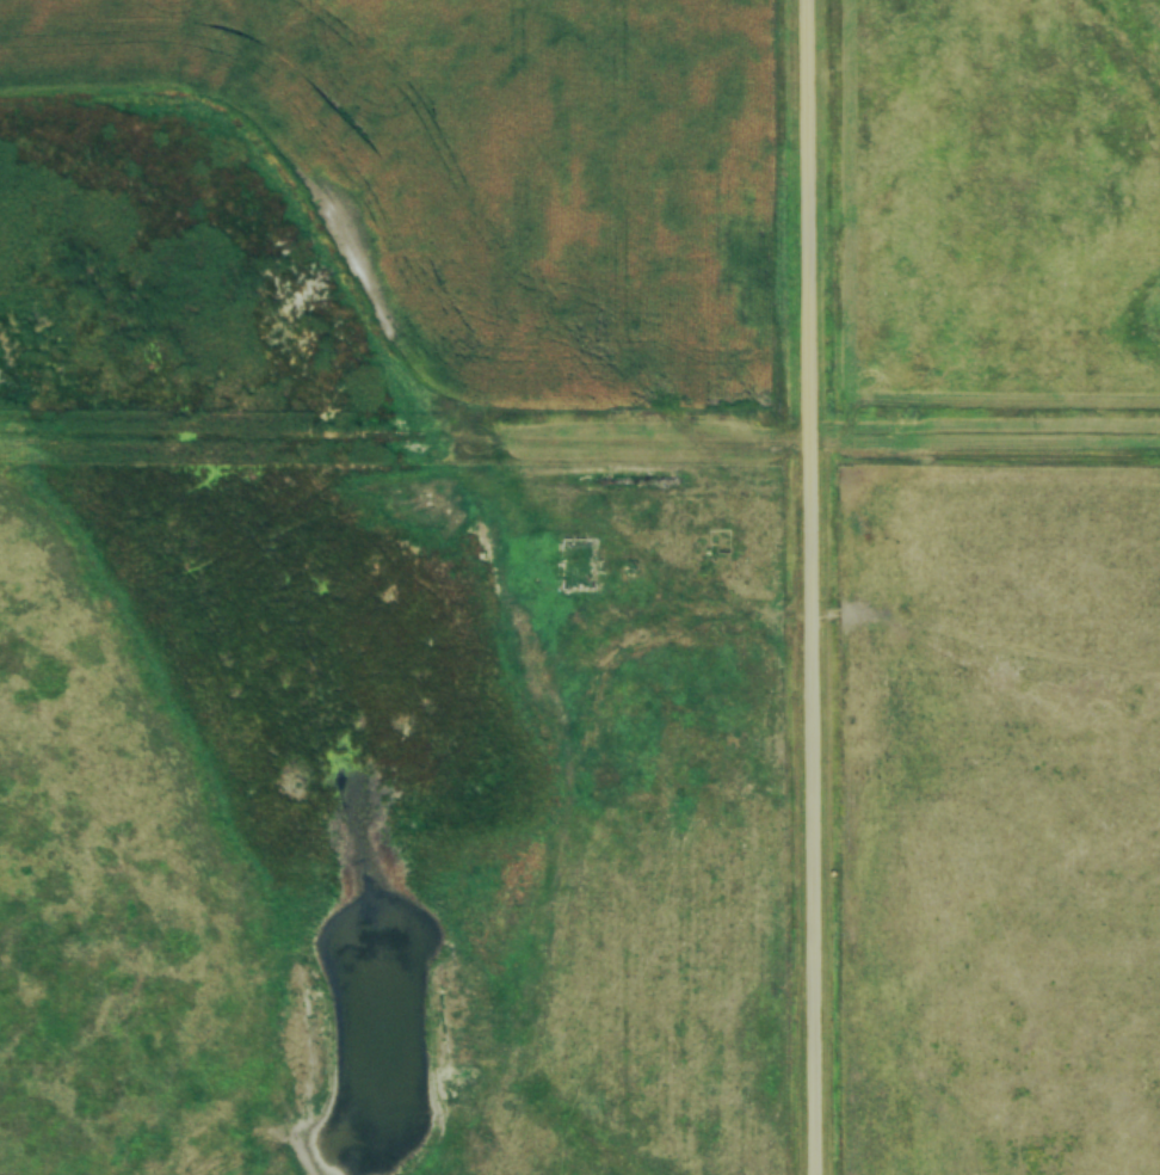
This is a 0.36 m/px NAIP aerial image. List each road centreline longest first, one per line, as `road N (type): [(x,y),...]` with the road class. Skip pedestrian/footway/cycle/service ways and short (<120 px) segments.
road 1 (residential): [(817,1174),(810,0)]
road 2 (residential): [(1159,439),(813,441)]

